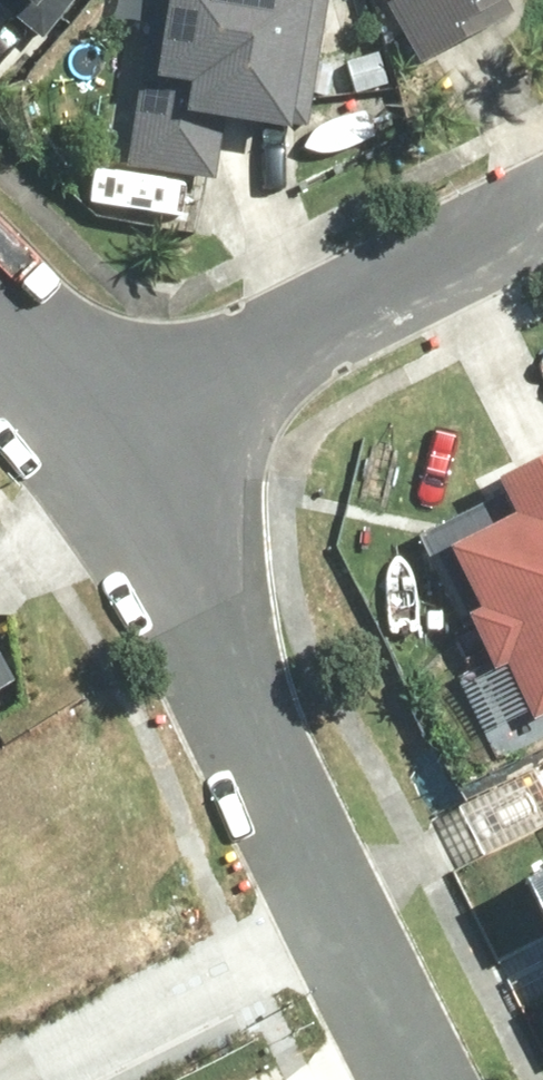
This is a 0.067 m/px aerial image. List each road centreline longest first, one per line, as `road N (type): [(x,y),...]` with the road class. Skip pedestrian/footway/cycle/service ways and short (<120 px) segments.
road 1 (residential): [(110,433),(321,884)]
road 2 (residential): [(542,209),(110,433)]
road 3 (residential): [(321,884),(0,1055)]
road 4 (residential): [(321,884),(421,1079)]
road 5 (residential): [(0,338),(110,433)]

